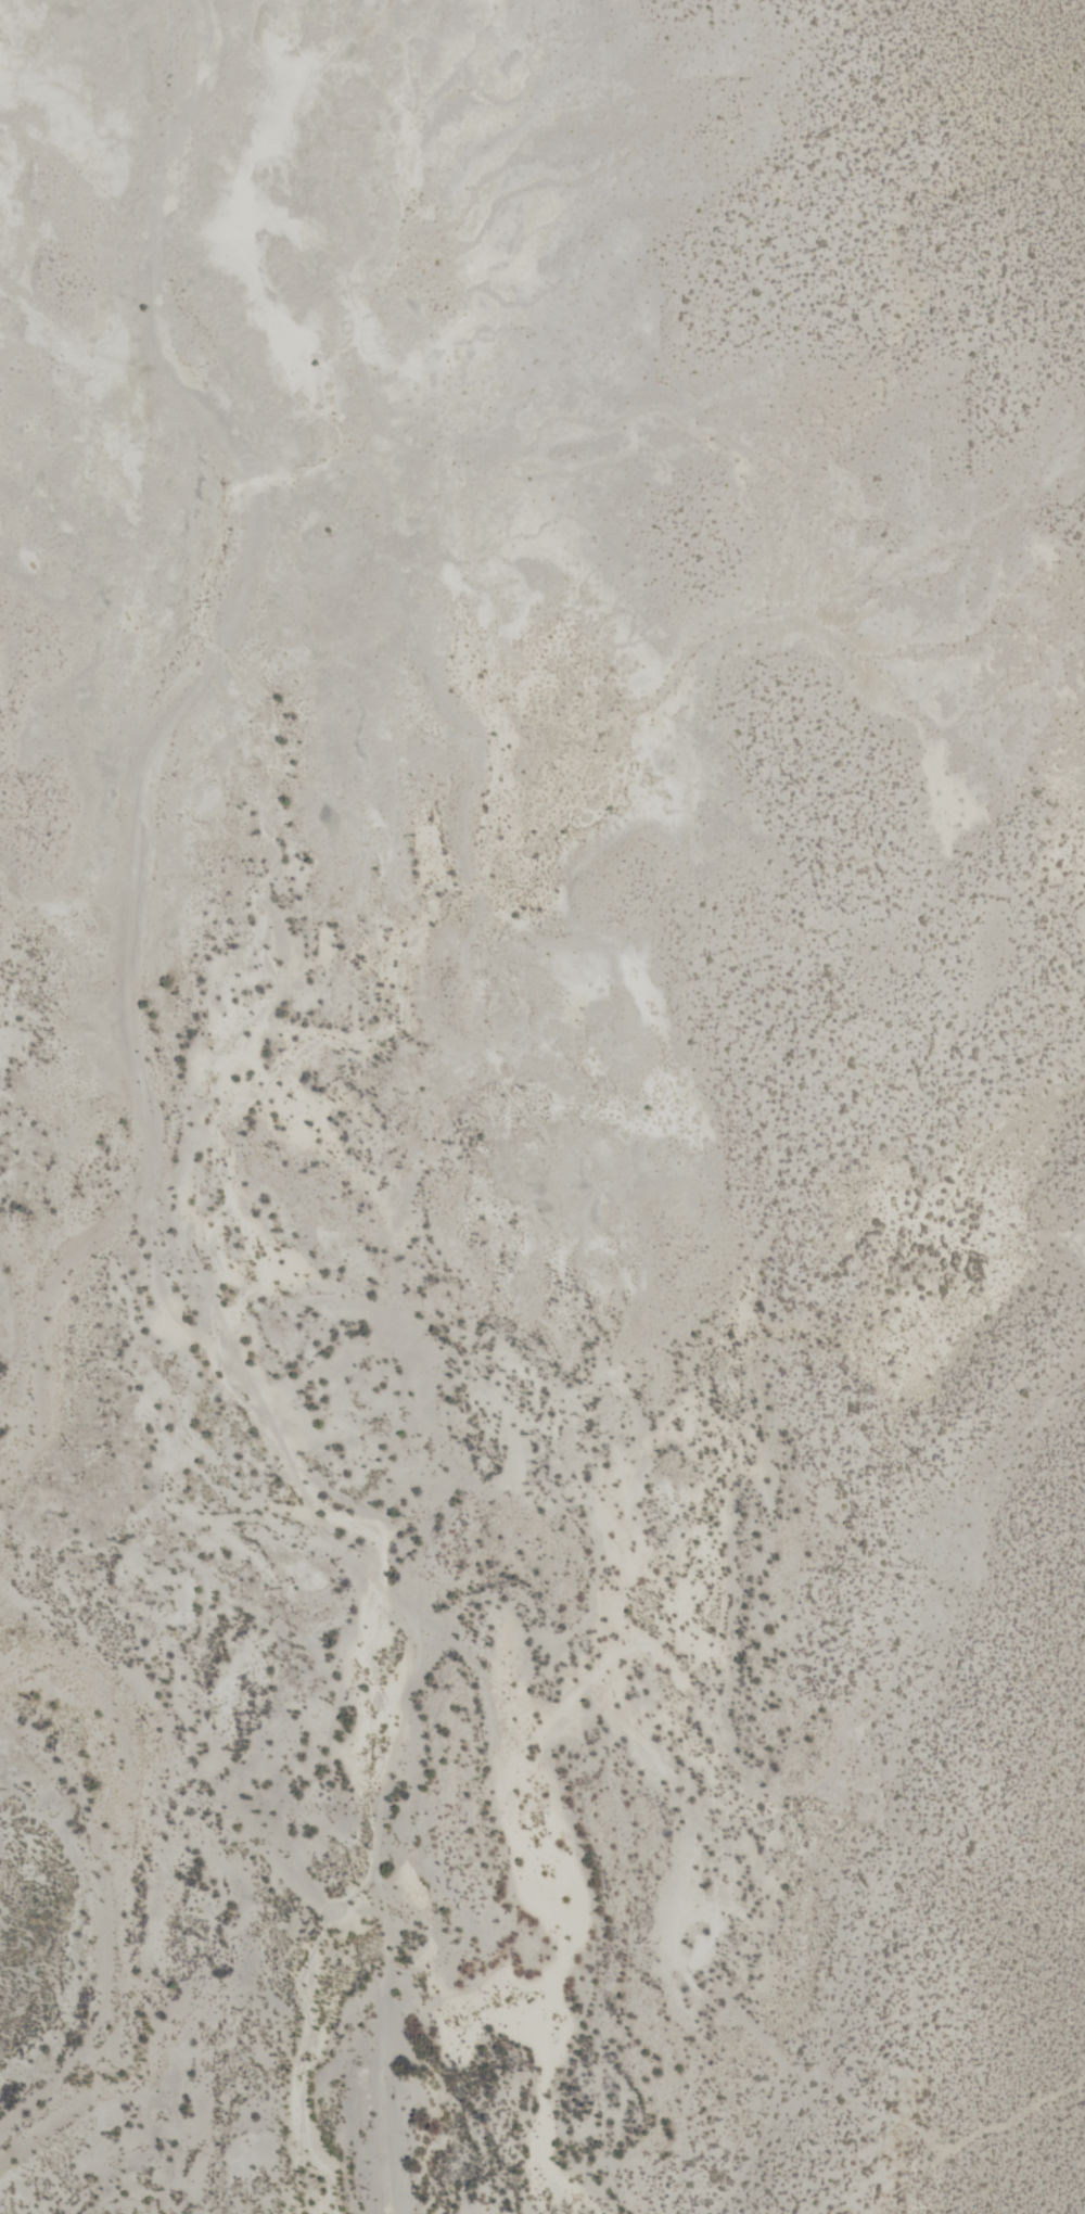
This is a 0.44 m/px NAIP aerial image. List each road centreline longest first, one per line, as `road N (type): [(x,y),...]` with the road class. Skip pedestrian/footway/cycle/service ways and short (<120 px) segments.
road 1 (track): [(1084,2080),(952,2149),(870,2113),(842,2086),(781,2070),(754,2026),(709,2007),(673,1954),(664,1918),(686,1844),(664,1773),(614,1715),(565,1710),(515,1693),(385,1594)]
road 2 (track): [(0,1480),(35,1455),(43,1325),(53,1293),(116,1223),(166,1211),(200,1262),(328,1538),(385,1594)]

